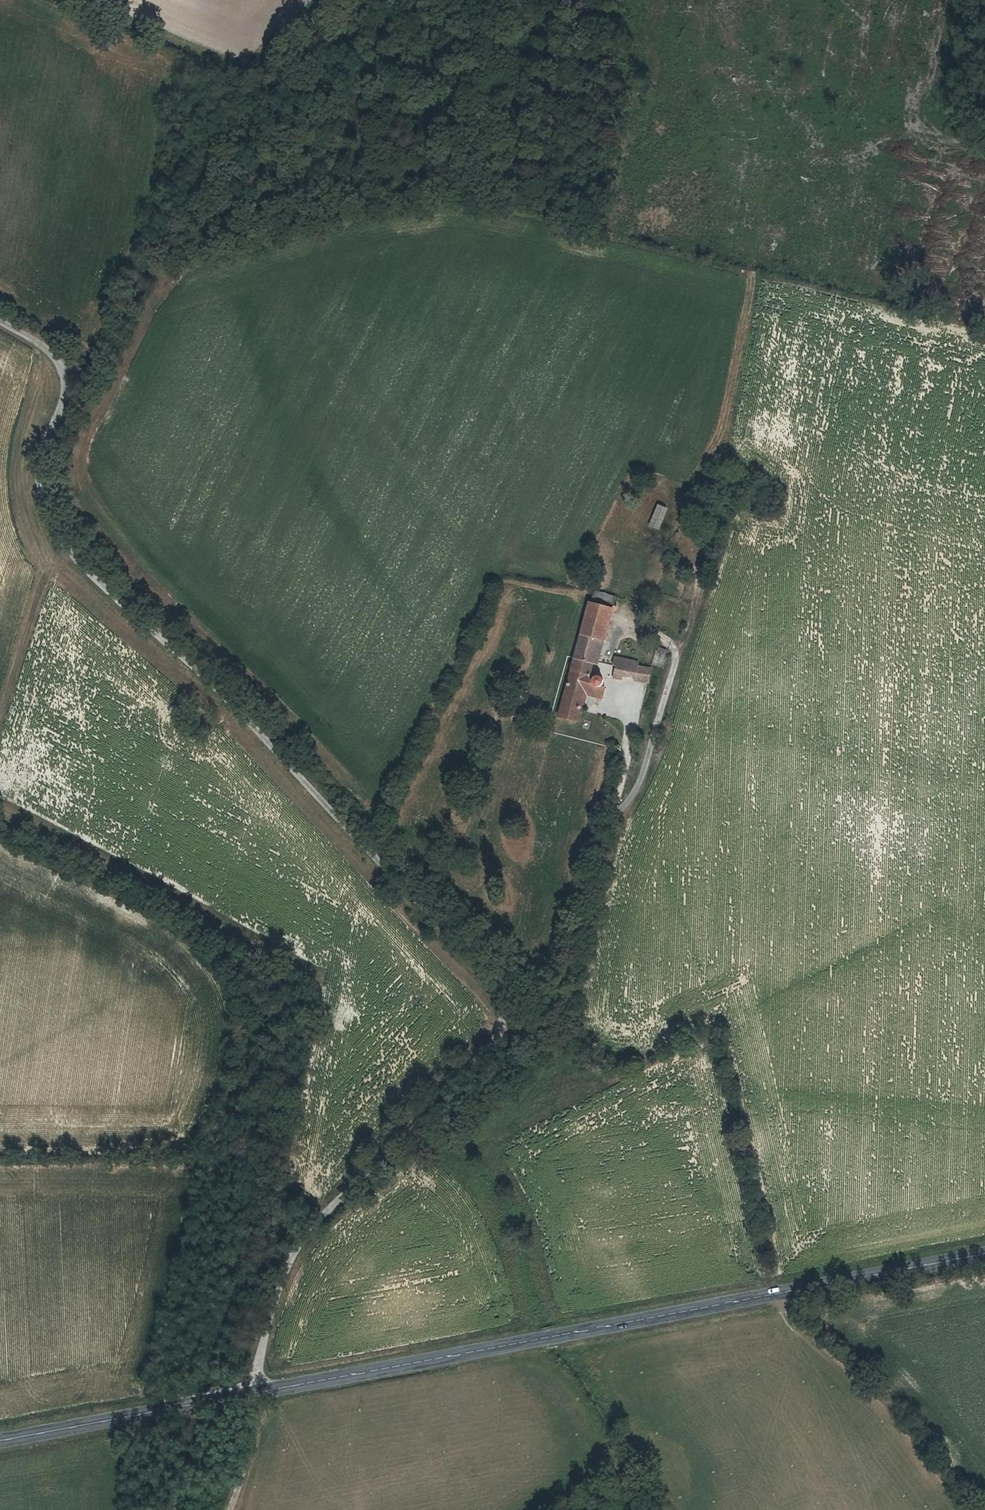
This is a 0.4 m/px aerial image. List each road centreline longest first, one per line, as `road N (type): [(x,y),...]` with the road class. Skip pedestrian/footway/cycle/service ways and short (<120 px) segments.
road 1 (unclassified): [(0,323),(56,362),(62,391),(35,470),(66,552),(215,689),(477,966),(501,1004),(493,1042),(347,1191),(272,1286),(255,1361),(258,1391)]
road 2 (secondary): [(258,1391),(984,1255)]
road 3 (secondary): [(0,1439),(258,1391)]

